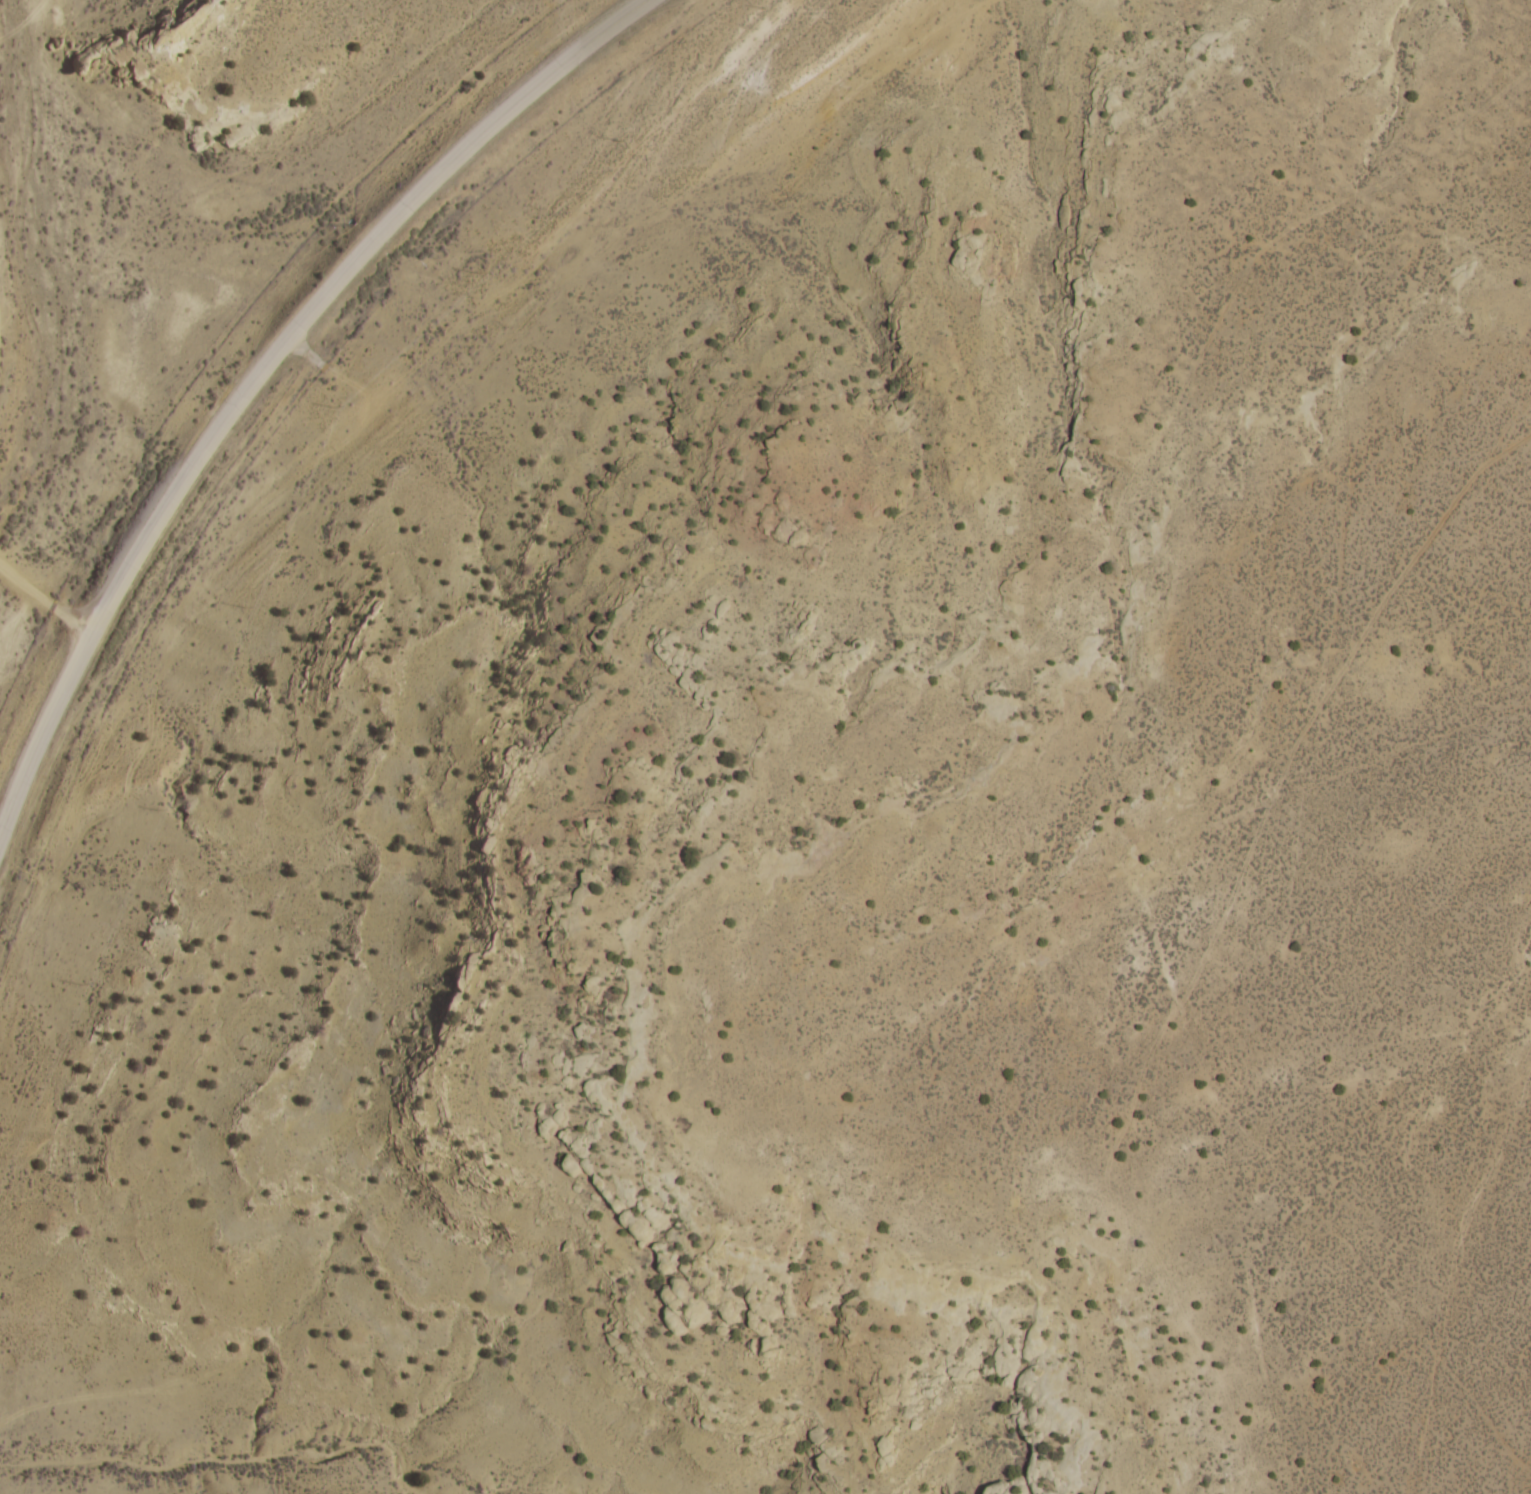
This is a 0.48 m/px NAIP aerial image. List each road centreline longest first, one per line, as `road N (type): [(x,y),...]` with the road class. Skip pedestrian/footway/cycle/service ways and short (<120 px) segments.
road 1 (secondary): [(643,0),(422,180),(300,311),(197,447),(87,634),(0,835)]

